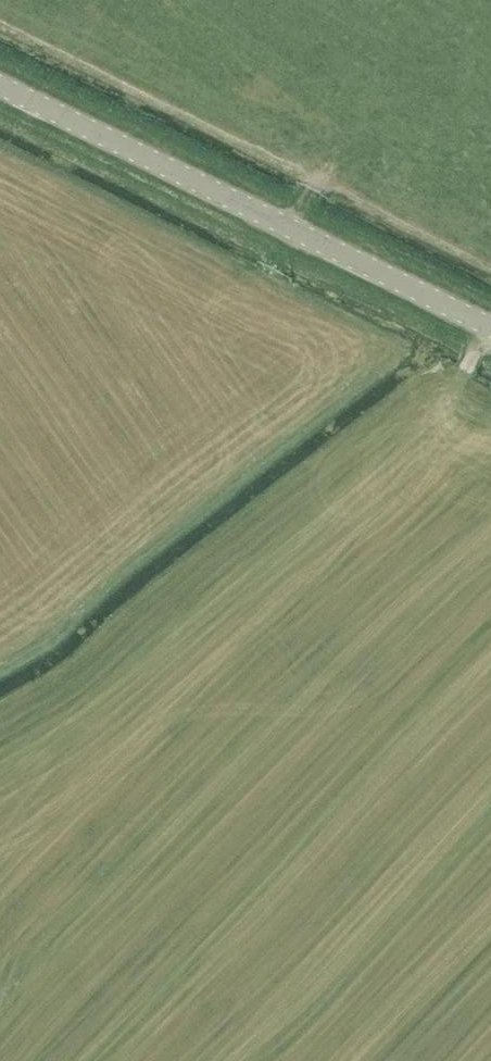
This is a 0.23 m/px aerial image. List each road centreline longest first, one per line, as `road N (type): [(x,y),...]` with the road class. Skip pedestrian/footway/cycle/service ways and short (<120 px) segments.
road 1 (tertiary): [(490,326),(0,85)]

